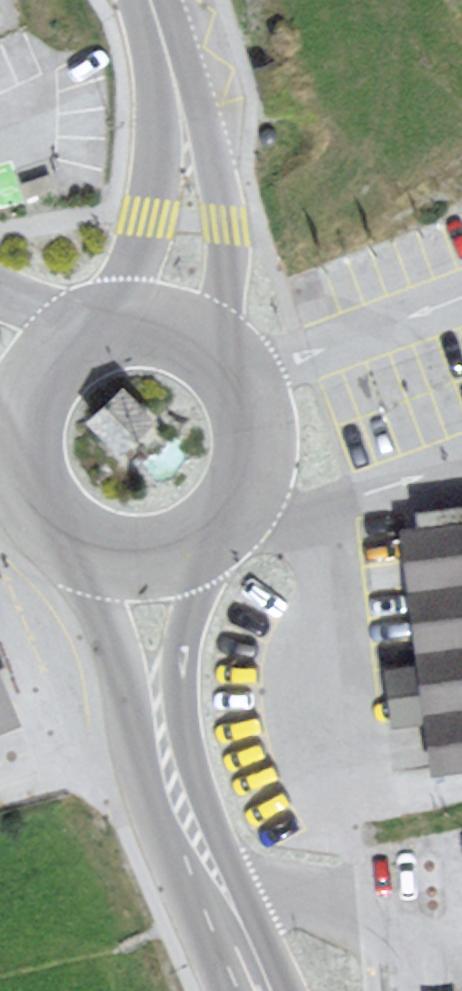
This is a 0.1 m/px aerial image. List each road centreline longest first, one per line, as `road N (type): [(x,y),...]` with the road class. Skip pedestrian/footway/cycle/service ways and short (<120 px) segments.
road 1 (secondary): [(218,359),(227,225),(199,105),(152,5)]
road 2 (secondary): [(152,5),(149,214),(128,327)]
road 3 (secondary): [(163,754),(255,990)]
road 4 (secondary): [(78,540),(137,706),(163,754)]
road 5 (secondary): [(163,754),(209,533)]
road 6 (secondary): [(209,533),(246,482),(253,447),(249,412),(218,359)]
road 7 (secondary): [(42,377),(26,411),(22,448),(30,484),(78,540)]
road 8 (secondary): [(78,540),(112,554),(150,556),(209,533)]

